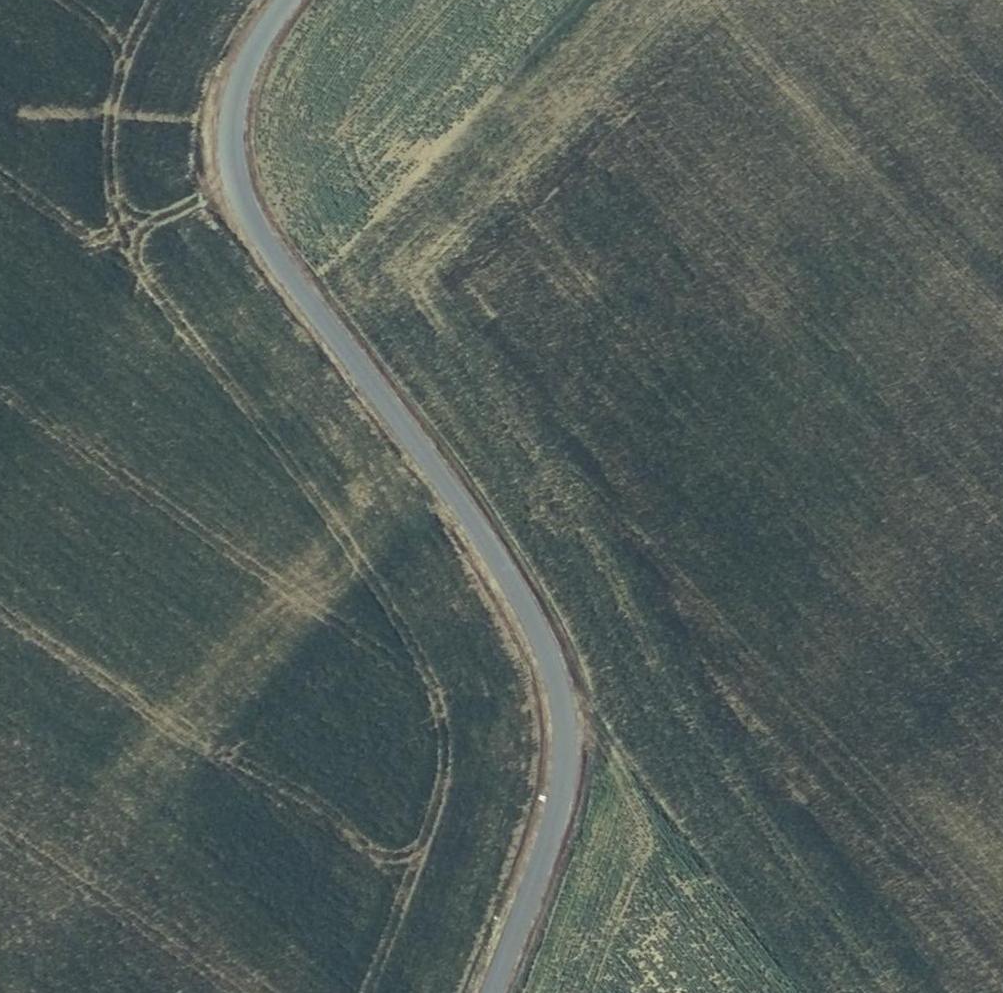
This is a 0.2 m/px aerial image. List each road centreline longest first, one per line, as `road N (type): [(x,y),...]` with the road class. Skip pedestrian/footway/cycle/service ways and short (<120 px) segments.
road 1 (tertiary): [(495,992),(549,851),(564,777),(564,678),(471,509),(258,224),(238,175),(232,116),(265,41),(295,0)]

